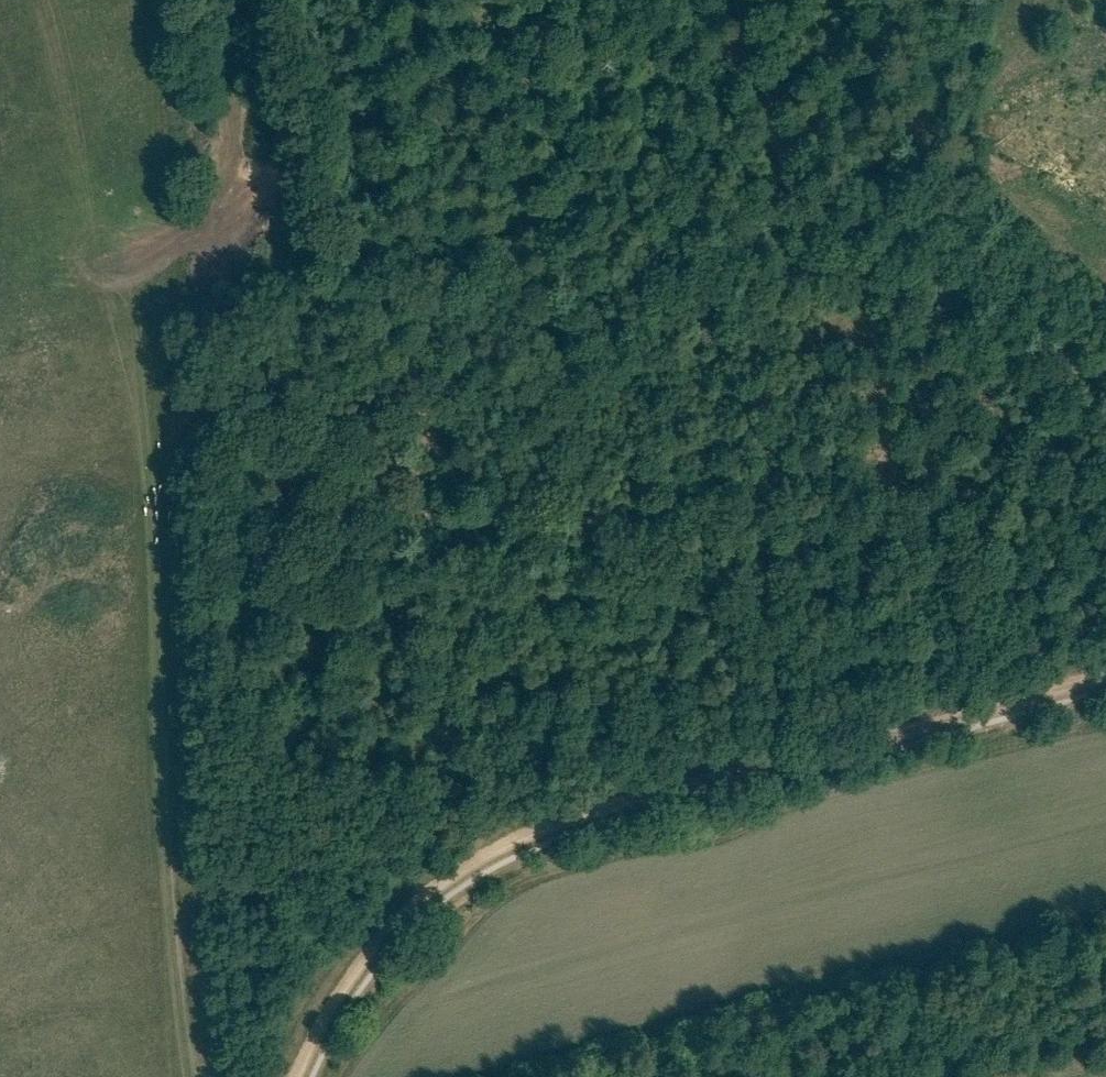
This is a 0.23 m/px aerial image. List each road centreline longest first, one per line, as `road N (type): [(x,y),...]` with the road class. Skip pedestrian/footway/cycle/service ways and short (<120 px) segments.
road 1 (track): [(743,0),(785,162),(804,201),(858,270),(876,331),(893,451),(886,528),(839,657),(810,712),(807,755)]
road 2 (track): [(297,1076),(321,1024),(397,920),(474,859),(562,819),(807,755)]
road 3 (track): [(1105,673),(807,755)]

